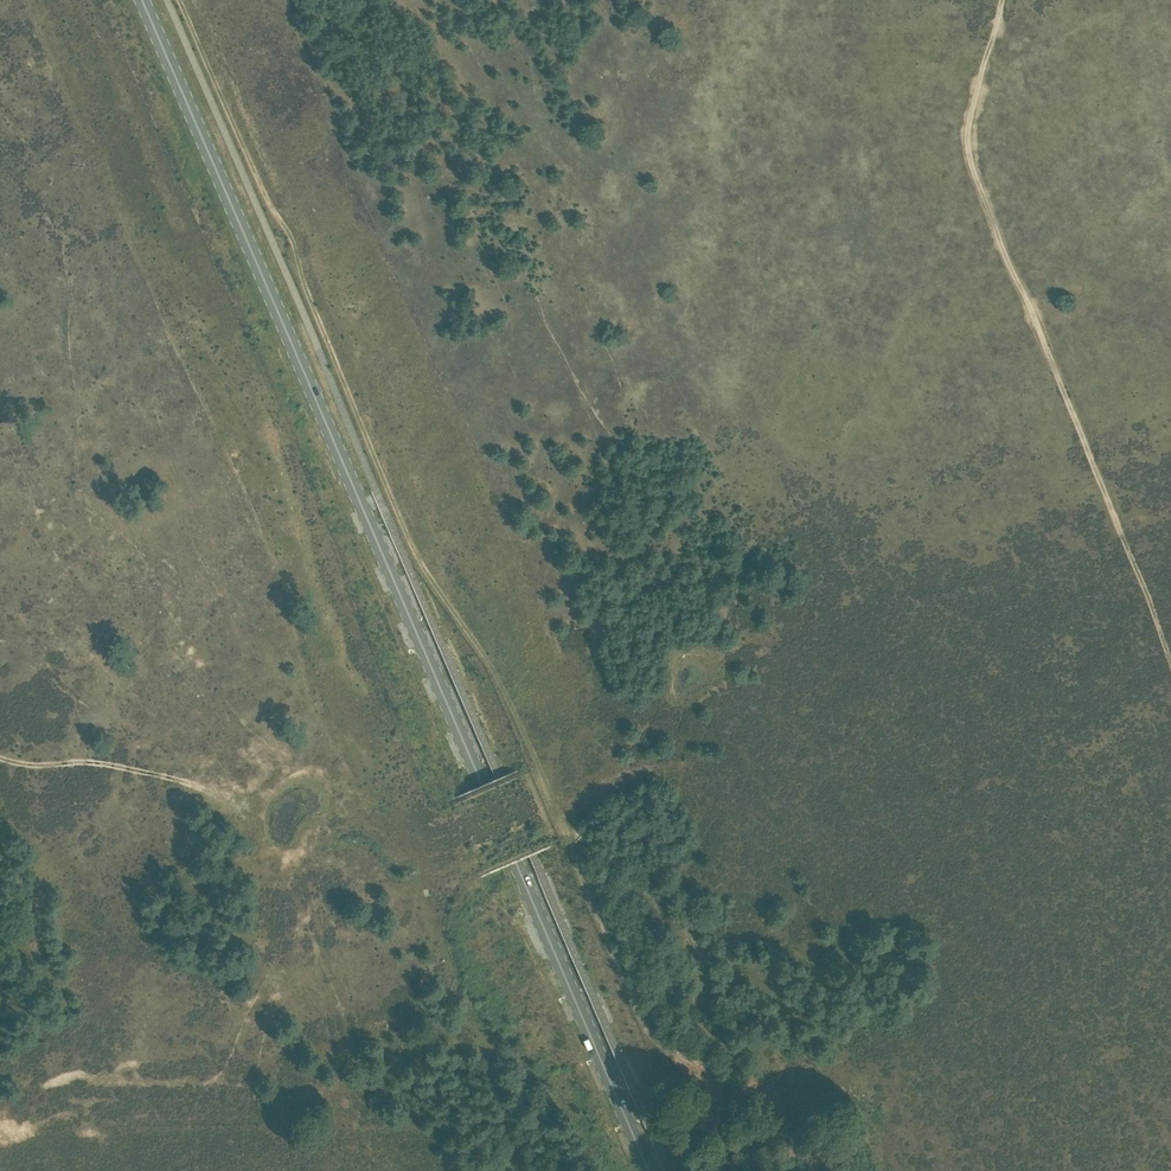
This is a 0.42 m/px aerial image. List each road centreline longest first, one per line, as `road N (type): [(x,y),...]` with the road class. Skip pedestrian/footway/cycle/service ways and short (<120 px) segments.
road 1 (primary): [(651,1170),(142,0)]
road 2 (track): [(1001,0),(970,120),(970,152),(1170,656)]
road 3 (track): [(0,748),(223,790)]

